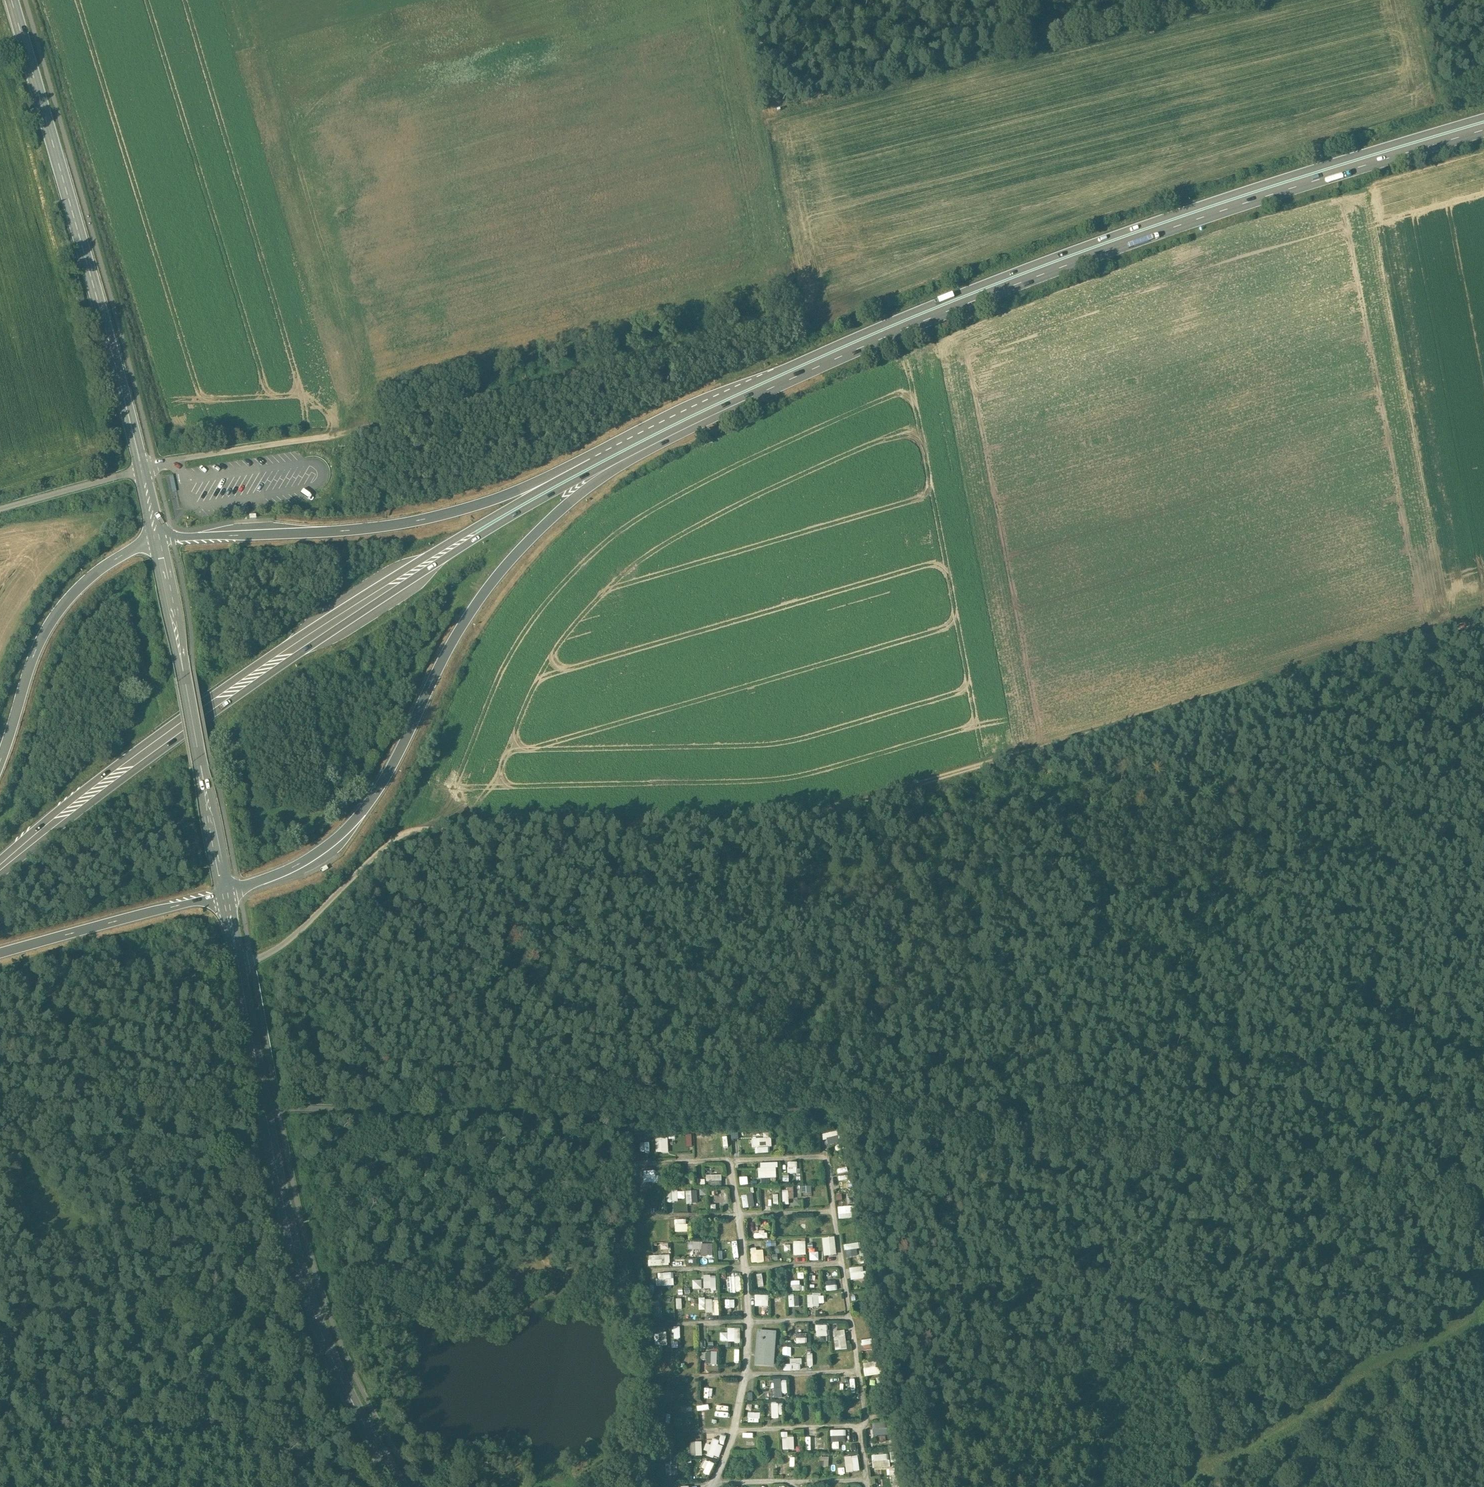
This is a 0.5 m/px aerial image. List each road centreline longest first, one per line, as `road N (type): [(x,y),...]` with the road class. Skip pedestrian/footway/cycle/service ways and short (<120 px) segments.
road 1 (track): [(239,966),(279,949),(401,835),(814,811),(1483,617)]
road 2 (trunk): [(1483,121),(1330,163),(1011,272),(601,453)]
road 3 (trunk): [(685,426),(978,298),(1483,126)]
road 4 (trunk): [(0,876),(165,744),(429,568),(568,484),(685,426)]
road 5 (trunk): [(601,453),(255,666),(0,861)]
road 6 (trunk): [(225,898),(300,865),(354,822),(394,764),(469,615),(511,560),(576,497),(685,426)]
road 7 (track): [(1483,1201),(847,1108)]
road 8 (secondary): [(402,1486),(348,1393),(305,1287),(225,898)]
road 9 (track): [(265,1112),(467,1103),(643,1116),(847,1108)]
road 10 (secondary): [(157,542),(11,0)]
road 11 (track): [(531,1486),(399,1431),(389,1390),(396,1286),(429,1271),(584,1280)]
road 12 (trunk): [(601,453),(501,496),(412,522),(157,542)]
road 13 (track): [(1415,637),(1330,209)]
road 14 (secondary): [(225,898),(157,542)]
road 15 (track): [(526,824),(537,1107)]
road 16 (trunk): [(157,542),(107,567),(62,609),(28,675),(0,762)]
road 17 (trunk): [(0,954),(225,898)]
road 18 (track): [(0,509),(141,471)]

